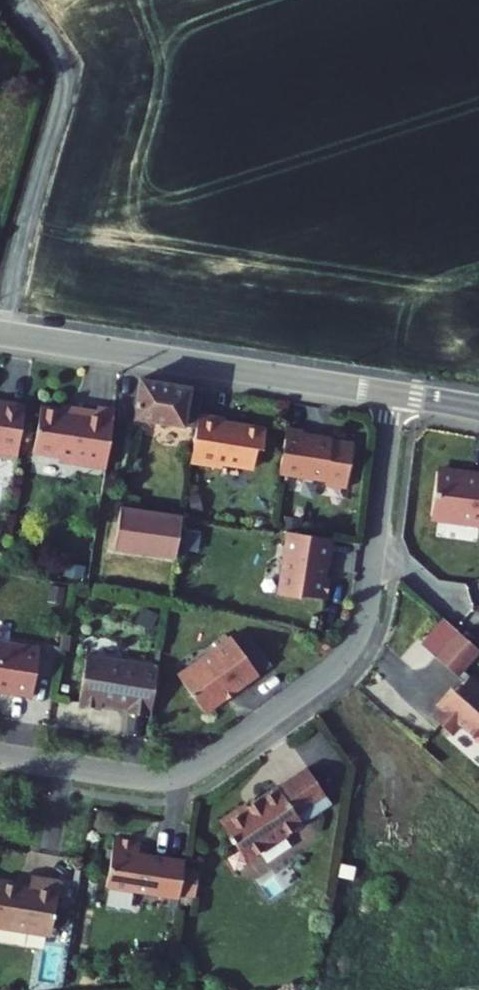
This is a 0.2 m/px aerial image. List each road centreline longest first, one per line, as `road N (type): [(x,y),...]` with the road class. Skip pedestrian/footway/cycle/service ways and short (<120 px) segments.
road 1 (residential): [(394,393),(365,616),(334,666),(178,775),(0,753)]
road 2 (tertiary): [(394,393),(0,332)]

